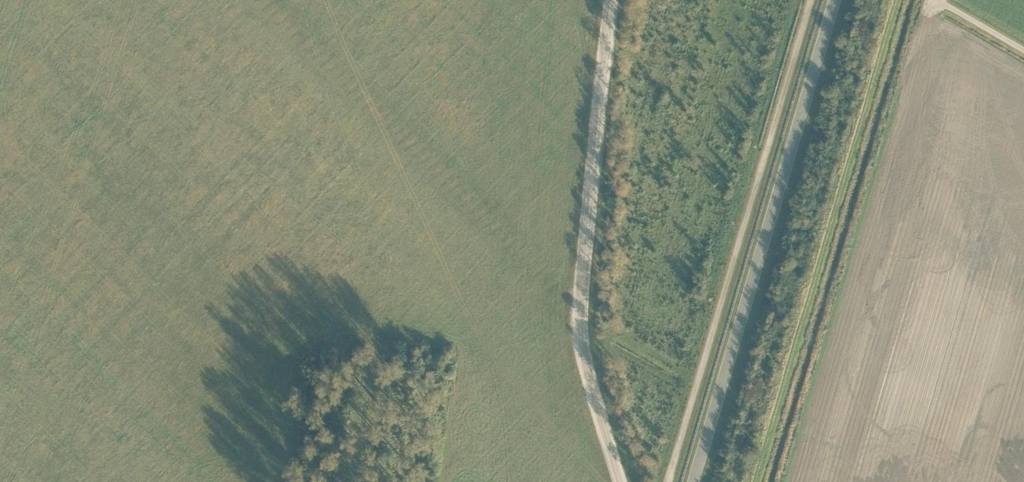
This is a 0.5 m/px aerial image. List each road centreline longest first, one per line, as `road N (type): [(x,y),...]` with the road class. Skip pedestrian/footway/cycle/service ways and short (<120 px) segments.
road 1 (track): [(667,481),(809,0)]

